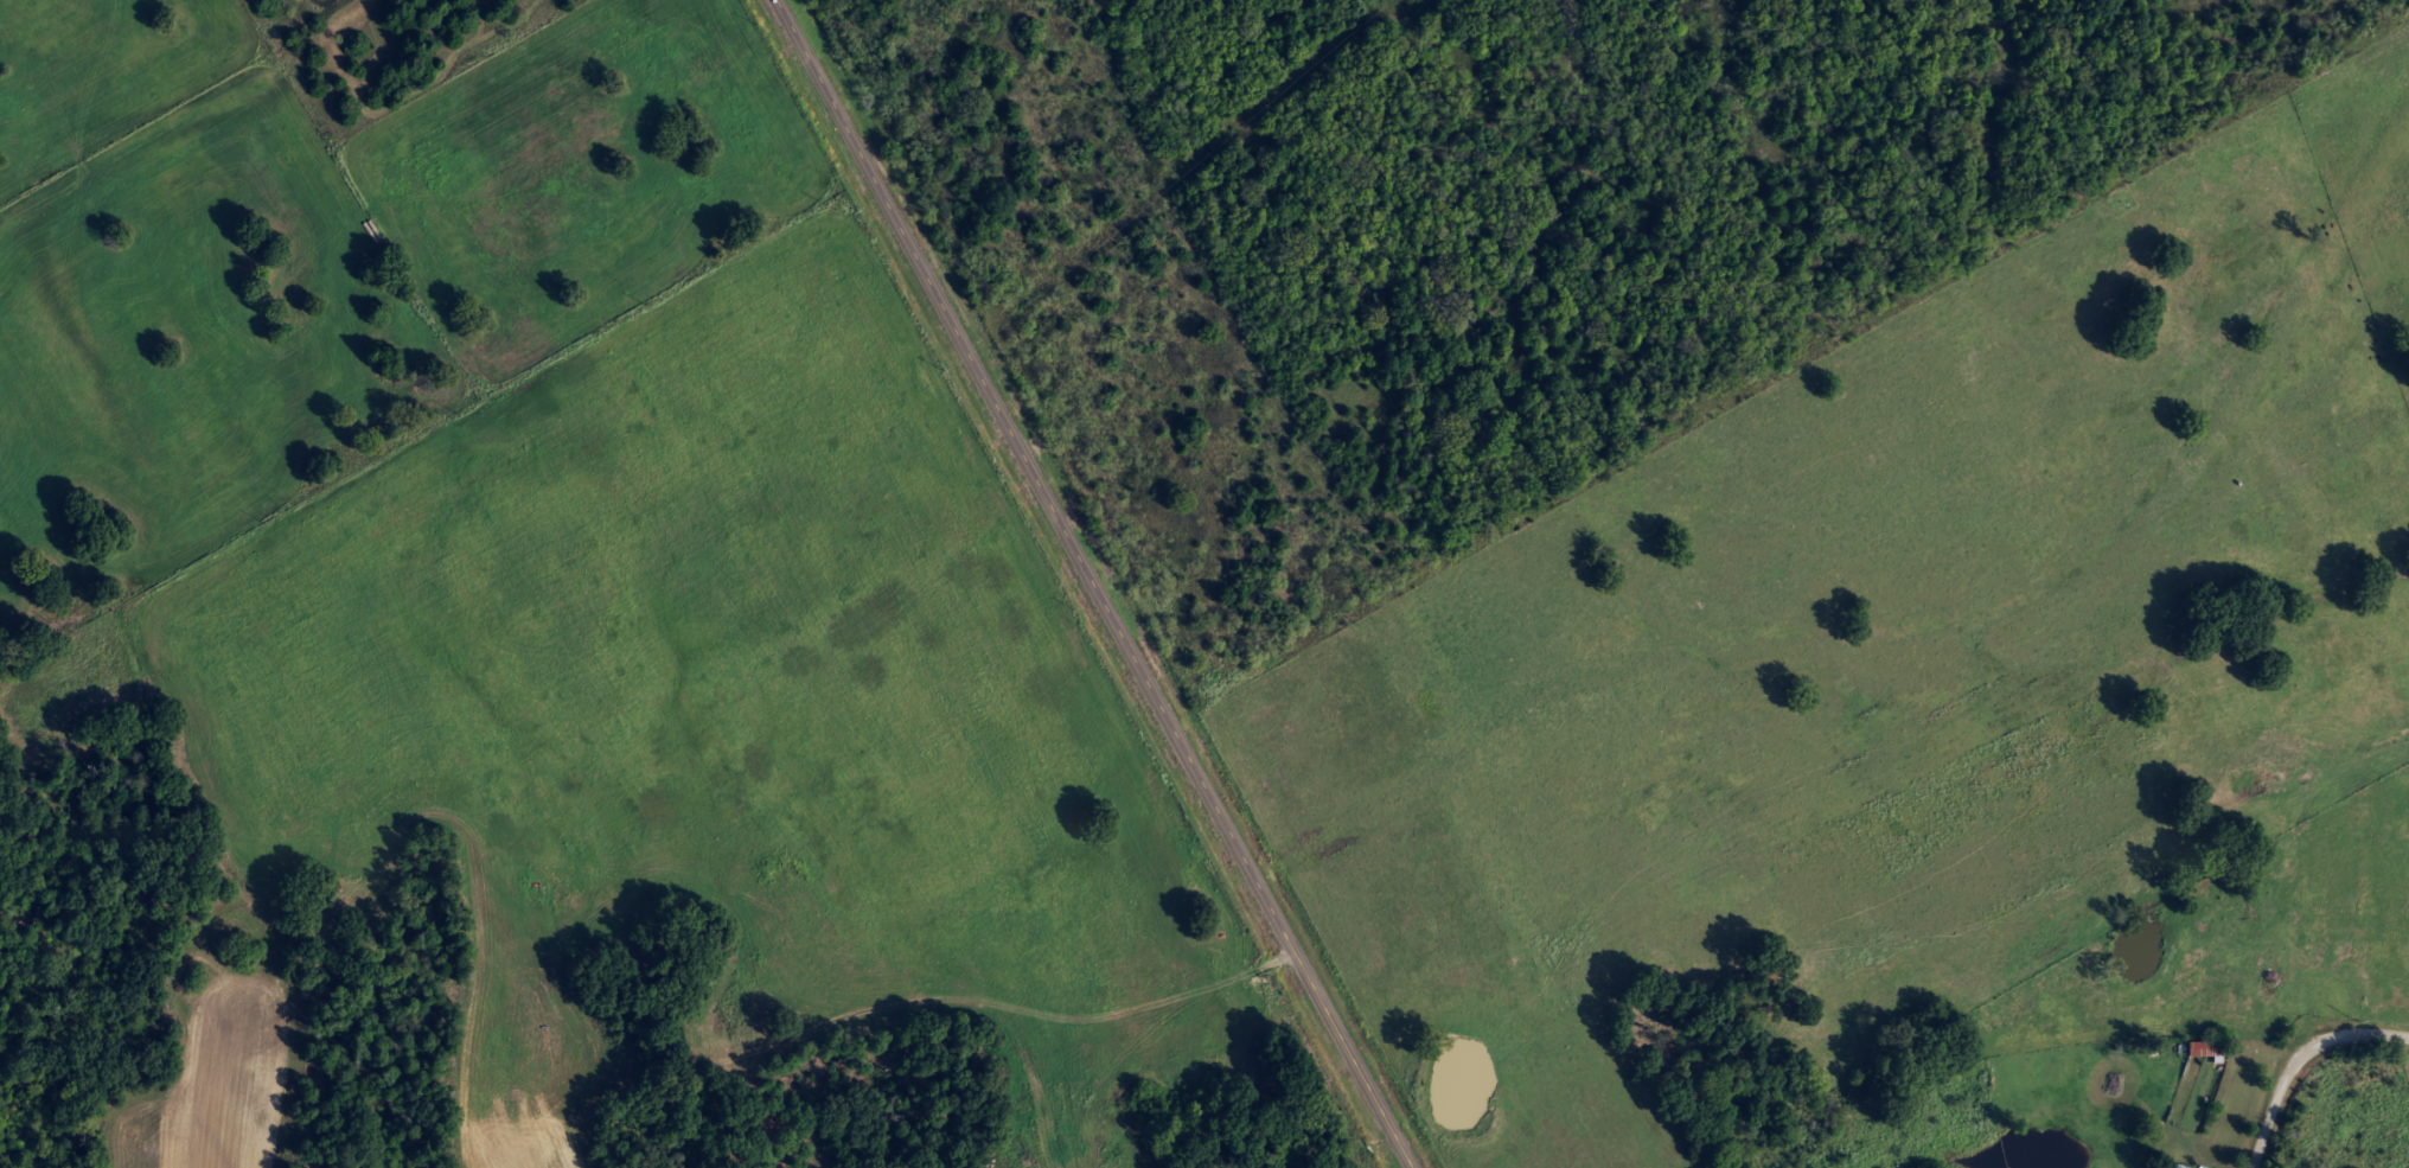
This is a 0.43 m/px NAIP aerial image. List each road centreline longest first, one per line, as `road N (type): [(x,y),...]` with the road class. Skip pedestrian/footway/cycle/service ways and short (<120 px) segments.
road 1 (tertiary): [(1414,1167),(773,0)]
road 2 (residential): [(2408,1039),(2352,1035),(2296,1059),(2253,1167)]

